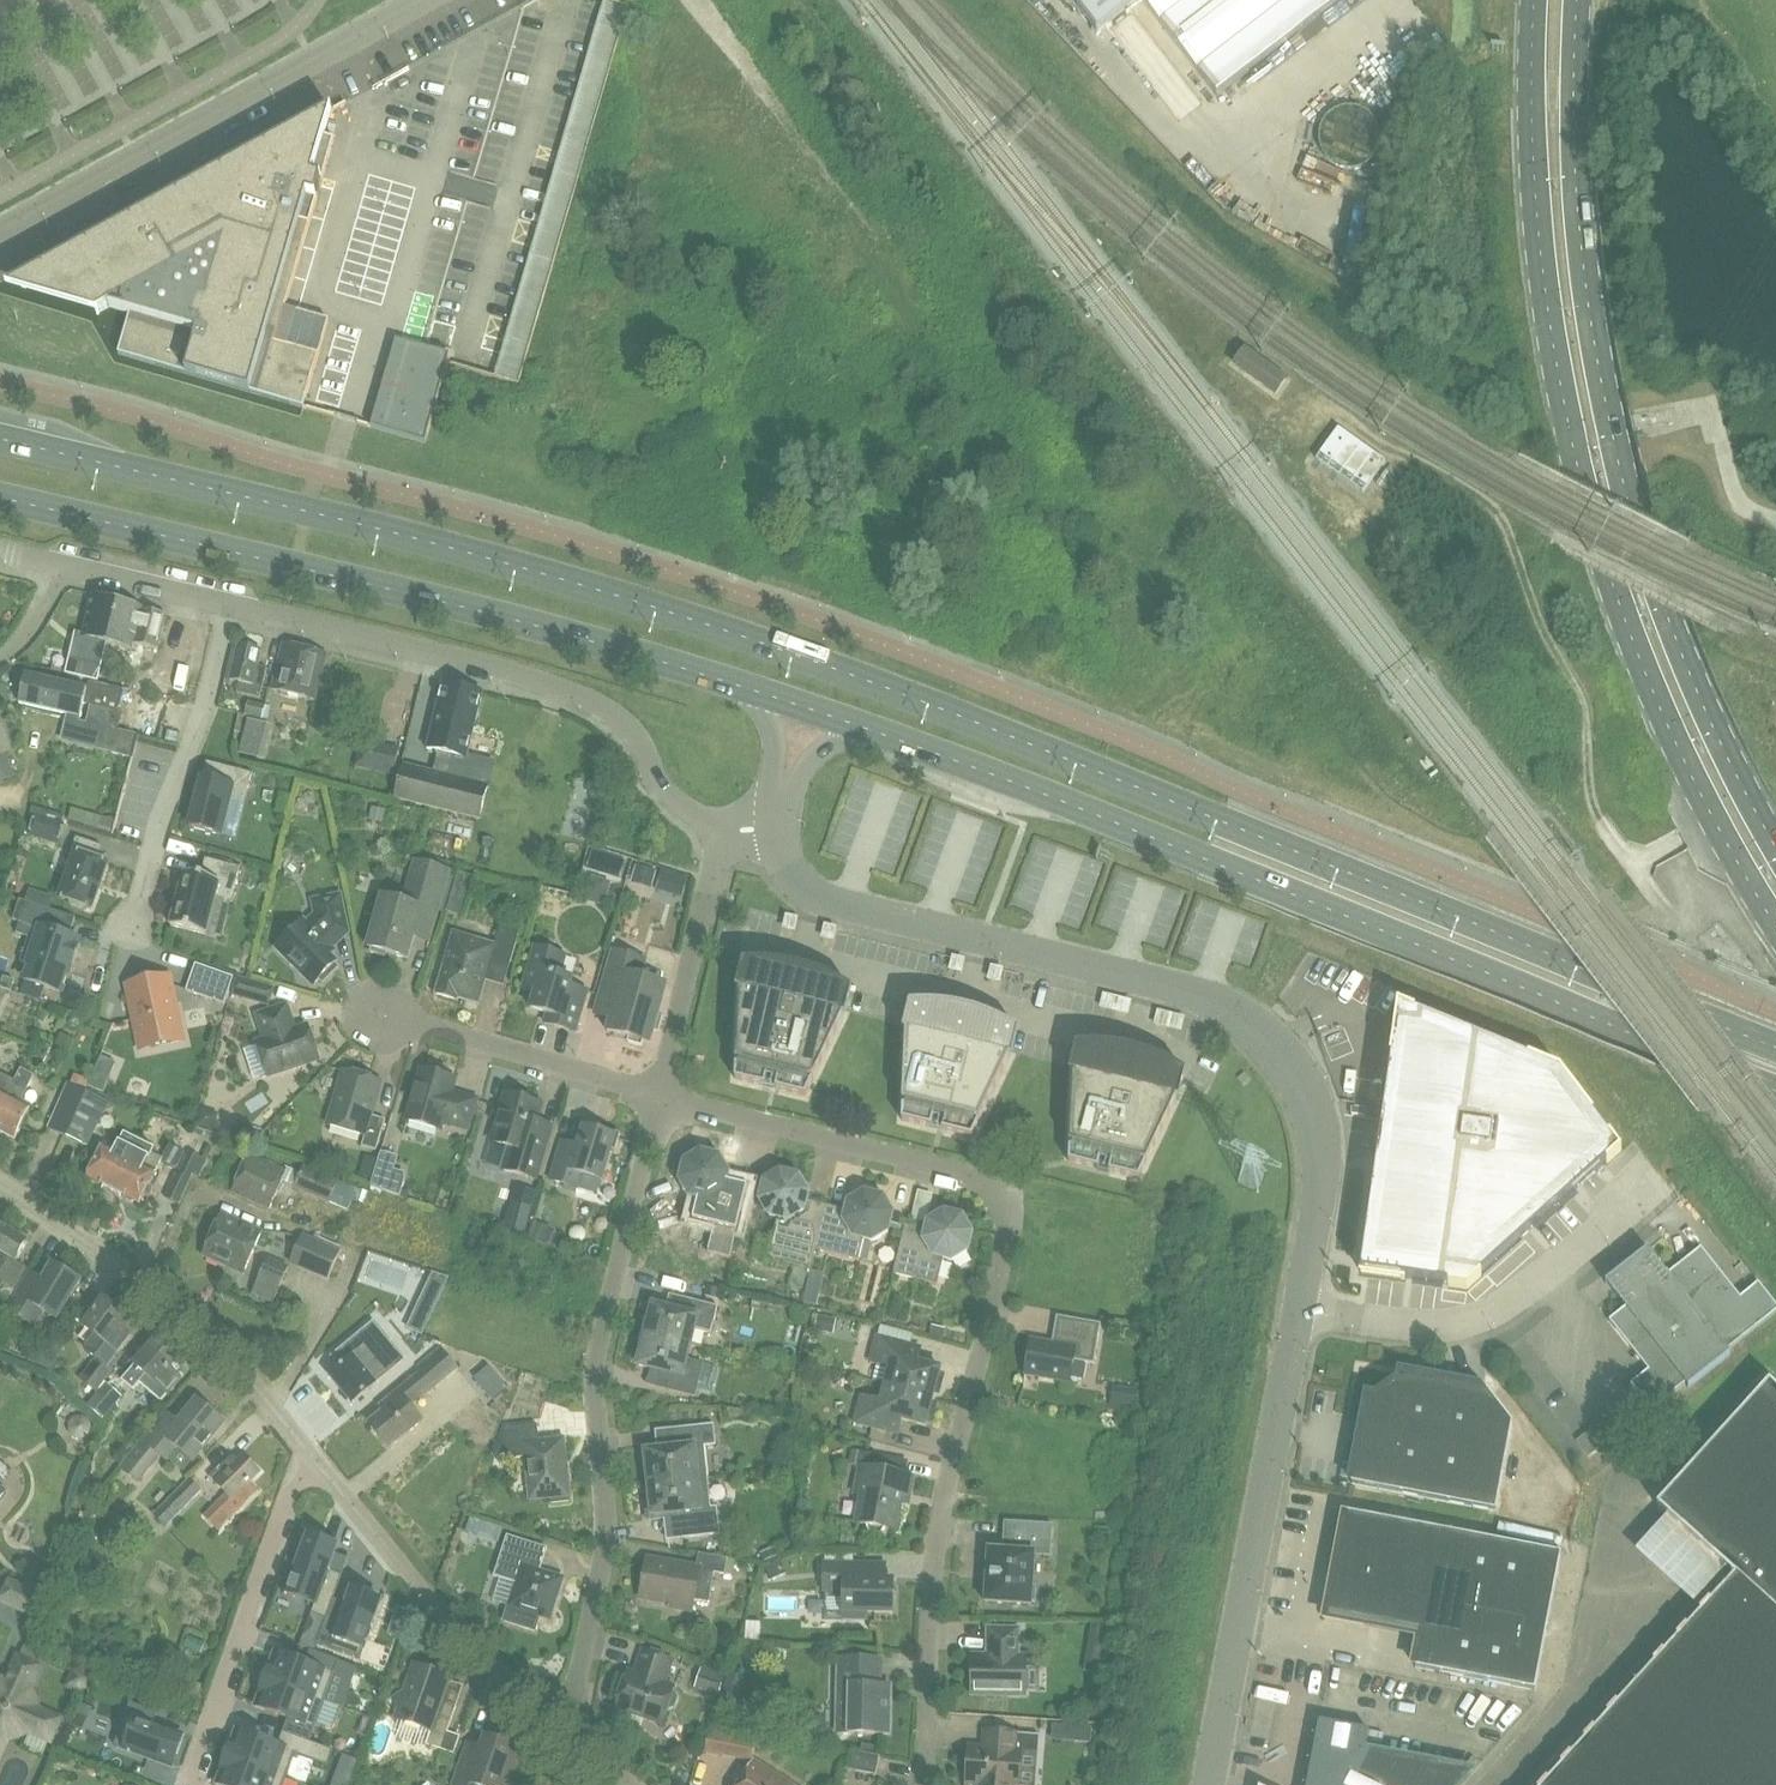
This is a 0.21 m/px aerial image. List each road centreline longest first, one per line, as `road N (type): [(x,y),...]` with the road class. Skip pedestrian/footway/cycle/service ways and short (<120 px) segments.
road 1 (primary): [(1775,1045),(782,650),(557,575),(0,440)]
road 2 (primary): [(862,730),(1775,1086)]
road 3 (primary): [(1535,0),(1537,181),(1579,471),(1669,728),(1732,856),(1775,923)]
road 4 (residential): [(923,1784),(931,1553),(1009,1222),(1003,1187),(661,1094)]
road 5 (primary): [(1775,847),(1682,653),(1619,460),(1581,224),(1579,0)]
road 6 (unclassified): [(1297,1307),(1325,1152),(1297,1072),(1268,1030),(1207,998),(847,907),(800,884),(768,823)]
road 7 (primary): [(0,500),(465,607),(757,692)]
road 8 (residential): [(571,1738),(596,1591),(599,1458),(587,1378),(661,1094)]
road 9 (residential): [(228,611),(588,703),(615,718),(643,750),(665,794),(695,821),(727,831)]
road 10 (unclassified): [(1207,1784),(1297,1307)]
road 11 (residential): [(315,1460),(121,1270),(0,1184)]
road 12 (unclassified): [(1297,1307),(1447,1325),(1481,1322),(1532,1293),(1658,1179)]
road 13 (residential): [(571,1738),(490,1662),(315,1460)]
road 14 (unclassified): [(0,233),(313,60)]
road 15 (residential): [(315,1460),(198,1781)]
road 16 (residential): [(228,611),(189,739),(159,805),(128,933)]
road 17 (residential): [(661,1094),(378,1009)]
road 18 (residential): [(661,1094),(727,831)]
road 19 (residential): [(58,567),(228,611)]
road 20 (unclassified): [(768,823),(797,775),(862,730)]
road 21 (unclassified): [(757,692),(774,730),(768,823)]
road 22 (residential): [(313,60),(422,0)]

